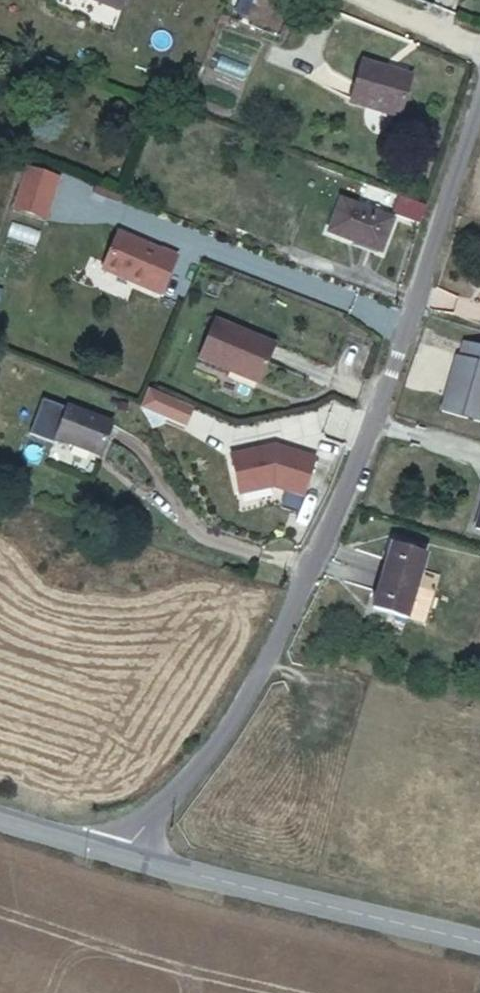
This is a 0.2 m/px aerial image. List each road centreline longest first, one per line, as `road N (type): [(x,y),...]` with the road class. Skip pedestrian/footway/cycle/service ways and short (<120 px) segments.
road 1 (unclassified): [(124,857),(245,702),(315,572),(408,338),(479,123)]
road 2 (secondary): [(479,954),(124,857)]
road 3 (secondary): [(124,857),(0,820)]

